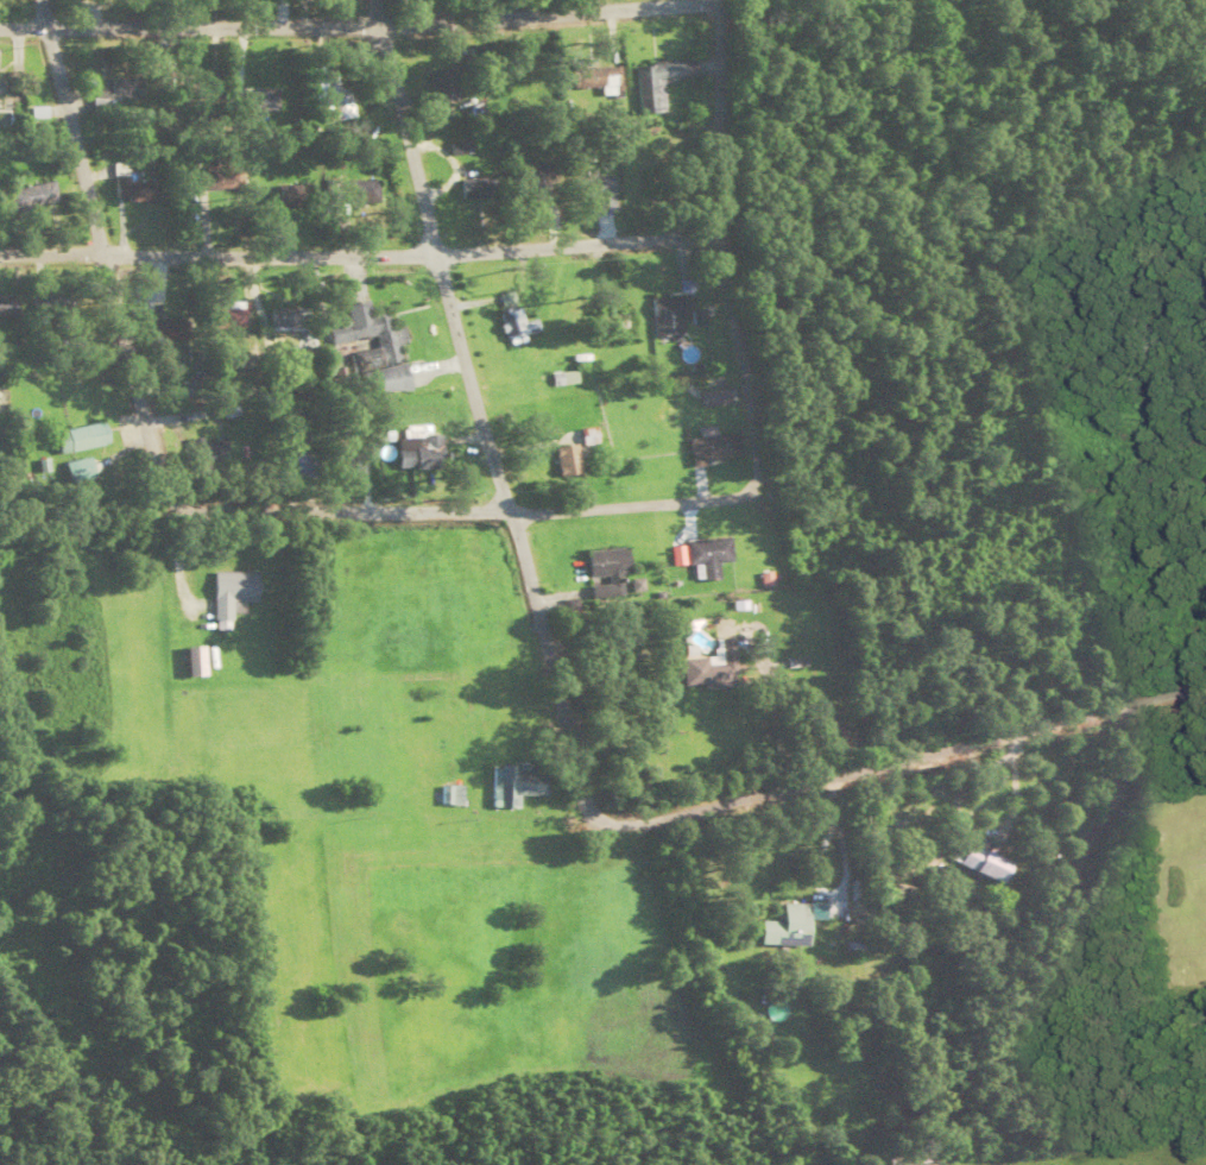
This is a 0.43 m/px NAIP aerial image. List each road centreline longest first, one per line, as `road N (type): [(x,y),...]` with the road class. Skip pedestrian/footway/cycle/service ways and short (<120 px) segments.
road 1 (residential): [(591,804),(450,310),(373,0)]
road 2 (residential): [(0,250),(435,248),(715,228)]
road 3 (residential): [(702,0),(391,24),(0,25)]
road 4 (residential): [(1205,680),(642,817),(605,816),(591,804)]
road 5 (residential): [(165,496),(181,505),(509,506),(732,489)]
road 6 (residential): [(732,489),(747,478),(753,459),(715,228),(718,0)]
road 7 (residential): [(165,496),(49,25)]

